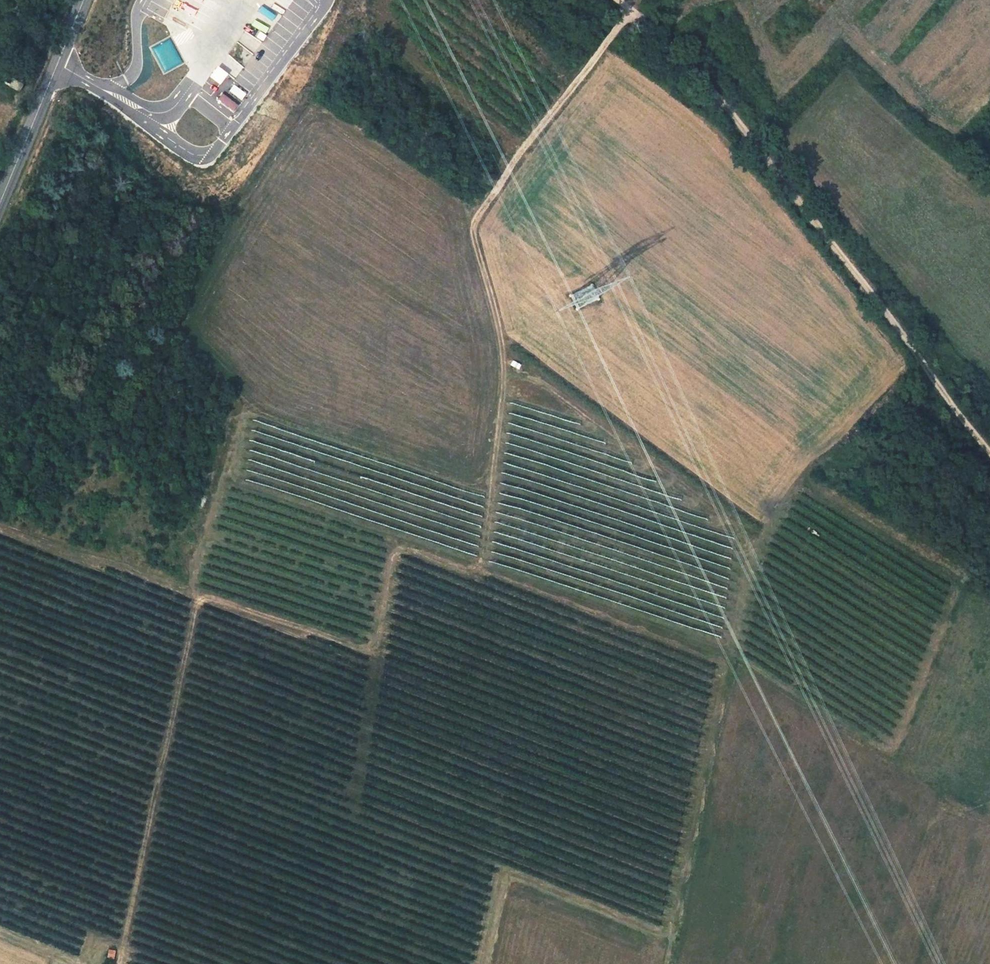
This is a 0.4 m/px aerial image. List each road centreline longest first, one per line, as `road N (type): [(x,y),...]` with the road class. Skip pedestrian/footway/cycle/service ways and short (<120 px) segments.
road 1 (track): [(989,453),(871,290),(668,45),(618,0)]
road 2 (primary): [(81,0),(0,194)]

